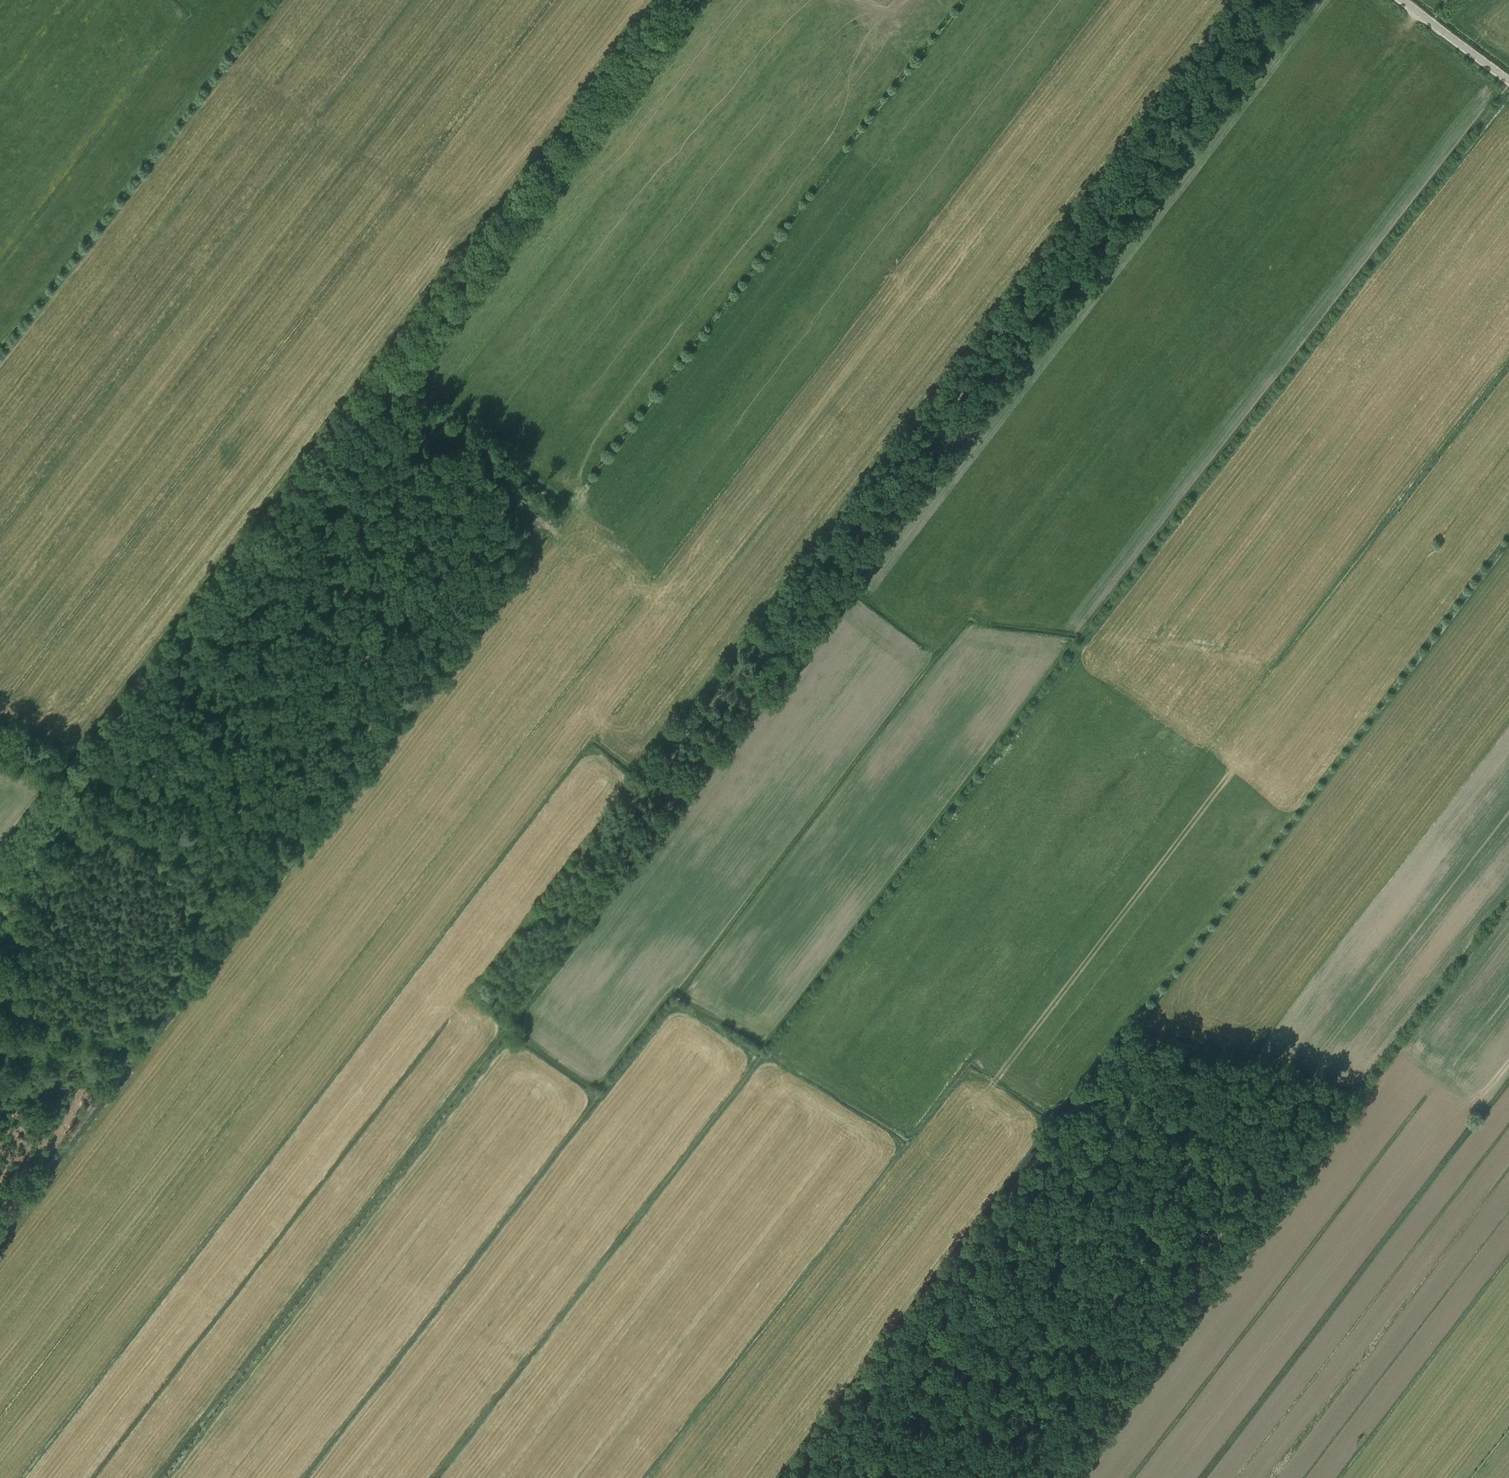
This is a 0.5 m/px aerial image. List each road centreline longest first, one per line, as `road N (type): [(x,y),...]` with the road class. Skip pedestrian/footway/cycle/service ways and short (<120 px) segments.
road 1 (track): [(0,876),(675,0)]
road 2 (track): [(384,381),(527,484),(548,523)]
road 3 (unclassified): [(1508,80),(1401,0)]

